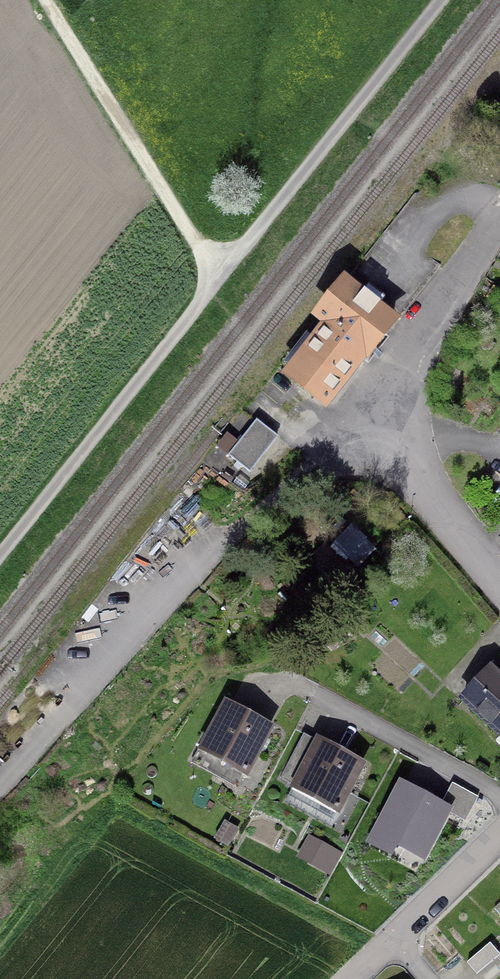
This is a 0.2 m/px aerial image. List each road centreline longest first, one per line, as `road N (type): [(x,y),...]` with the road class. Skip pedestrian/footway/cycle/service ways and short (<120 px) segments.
road 1 (track): [(0,550),(438,0)]
road 2 (track): [(51,0),(221,271)]
road 3 (residential): [(499,570),(375,410)]
road 4 (residential): [(499,829),(399,922)]

